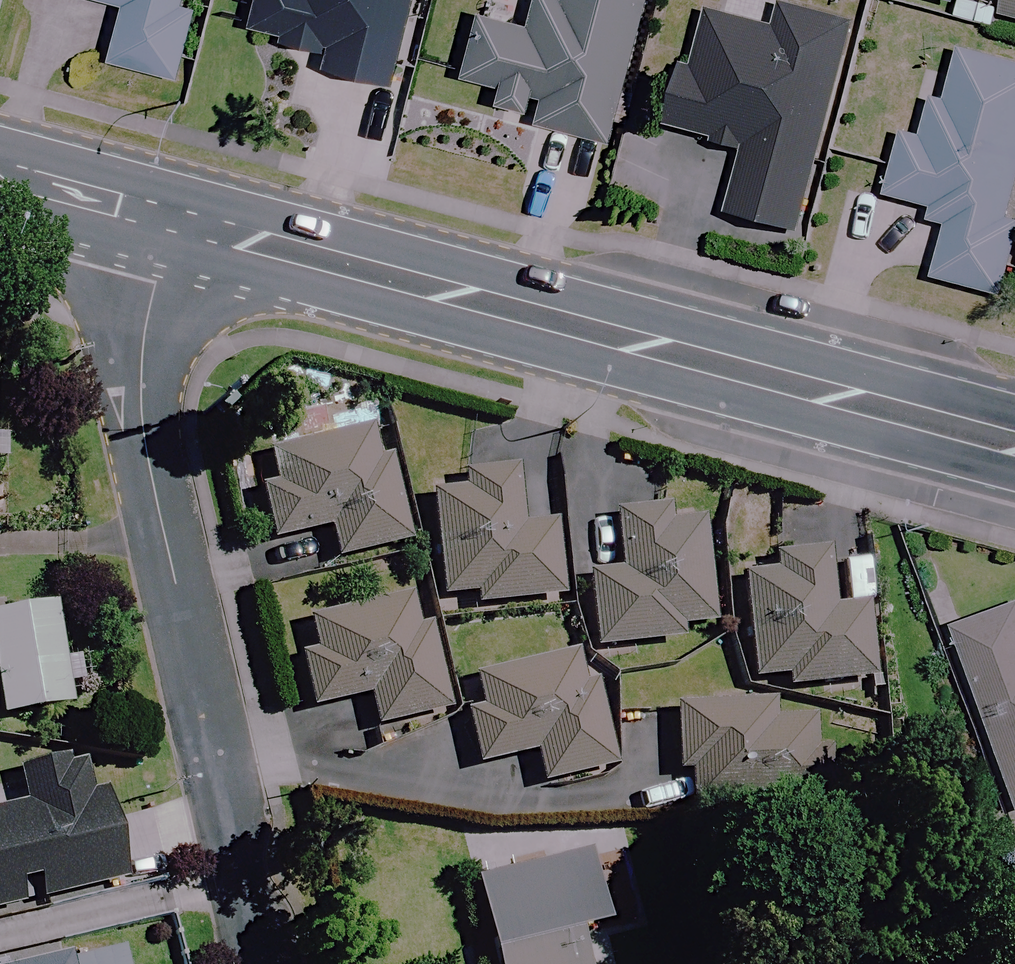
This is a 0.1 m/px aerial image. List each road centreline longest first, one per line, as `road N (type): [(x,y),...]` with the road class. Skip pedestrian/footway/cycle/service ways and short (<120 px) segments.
road 1 (secondary): [(1014,445),(261,244),(168,231)]
road 2 (residential): [(270,963),(142,412),(143,342),(168,231)]
road 3 (secondary): [(168,231),(0,180)]

